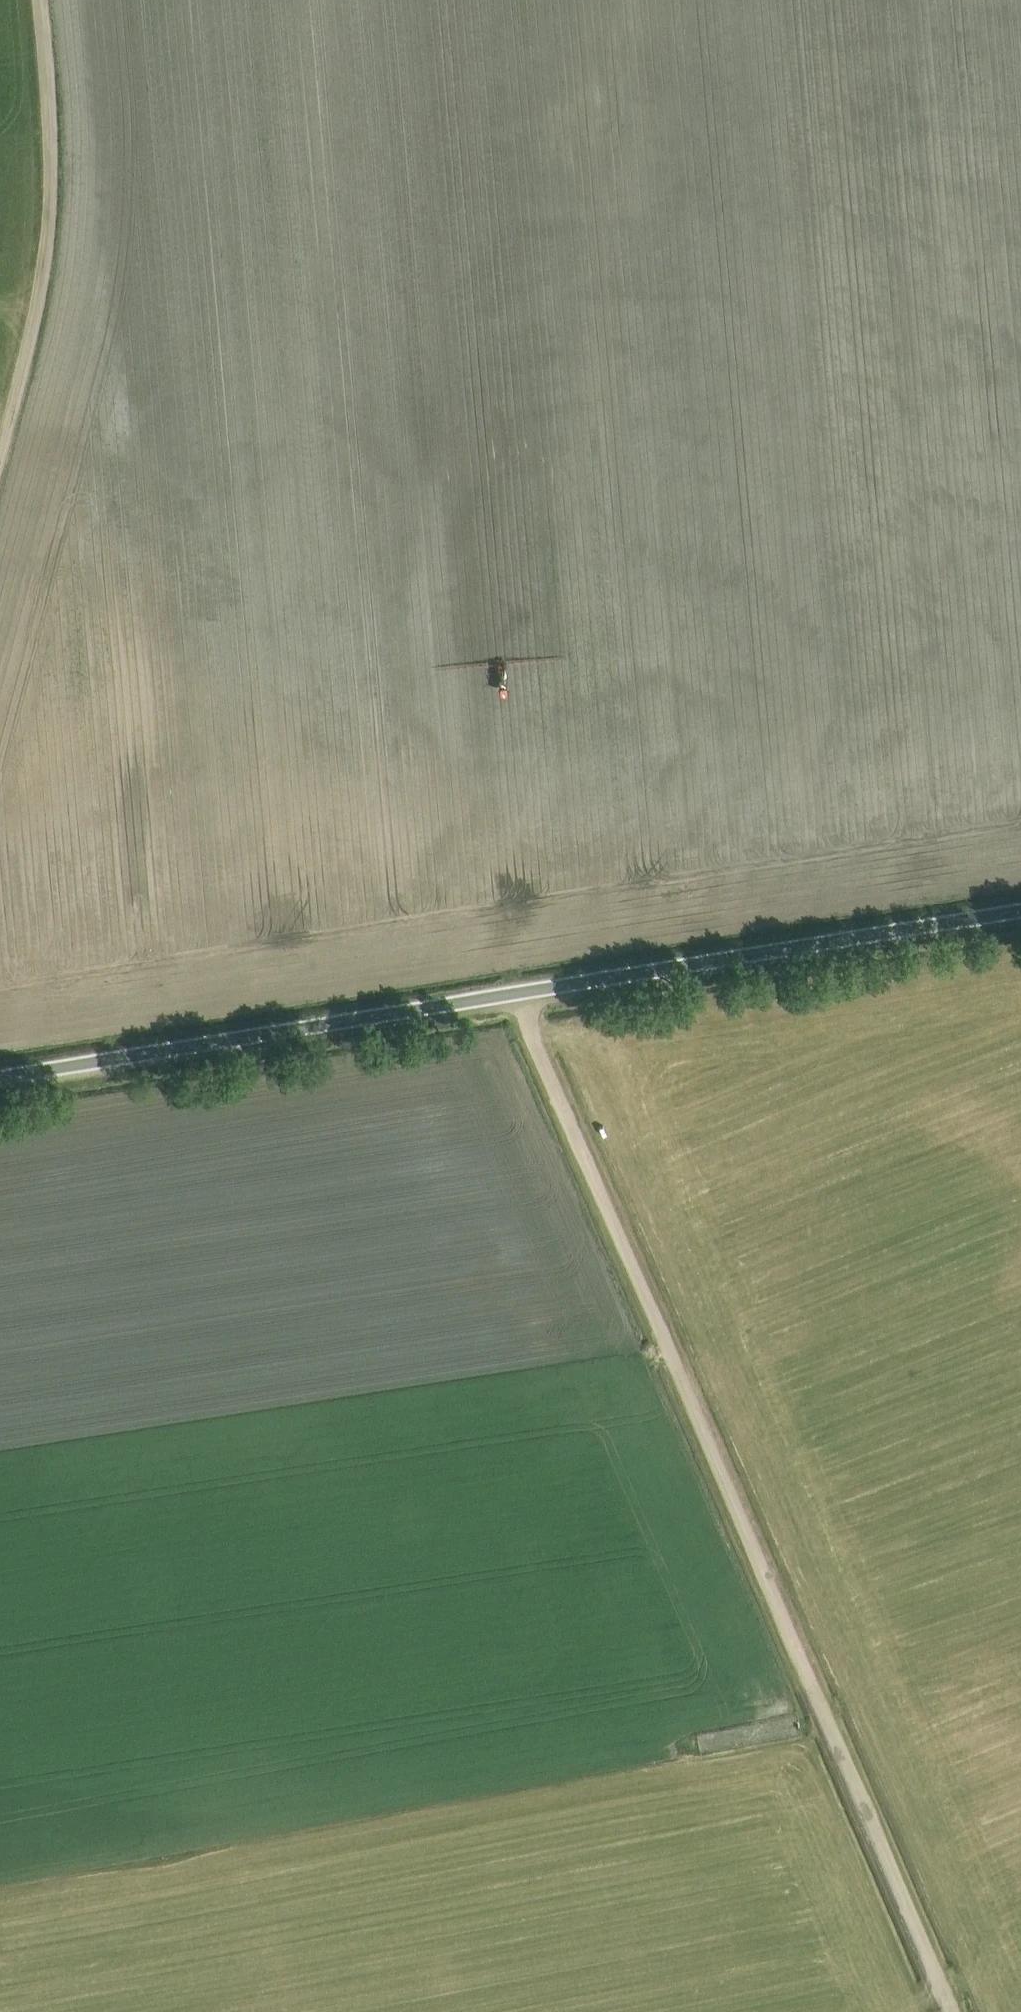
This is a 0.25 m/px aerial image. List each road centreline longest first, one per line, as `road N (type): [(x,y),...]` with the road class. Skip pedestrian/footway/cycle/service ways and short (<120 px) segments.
road 1 (track): [(519,992),(953,2011)]
road 2 (unclassified): [(0,1078),(1020,911)]
road 3 (track): [(0,448),(47,246),(52,177),(41,0)]

